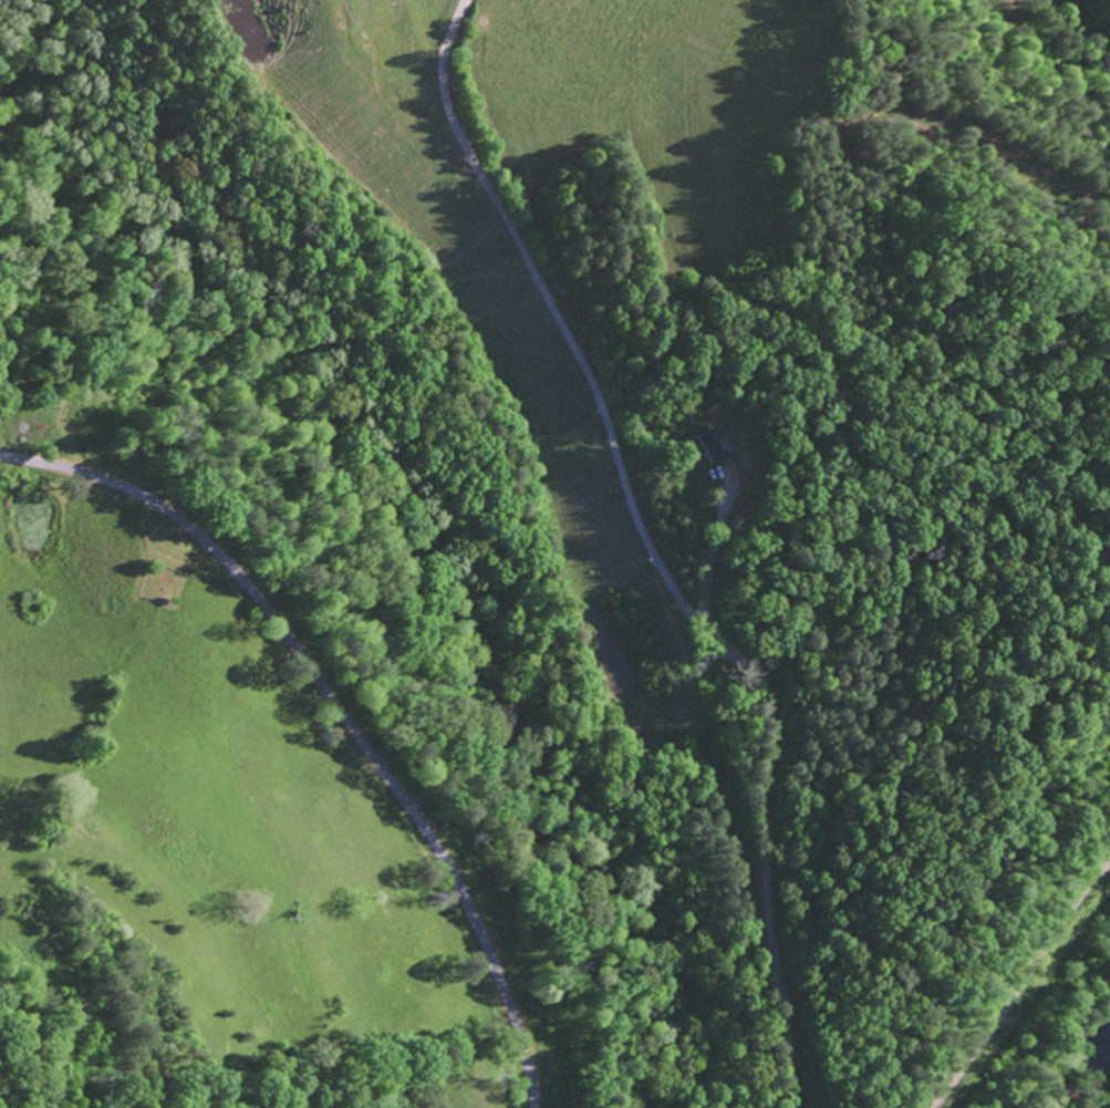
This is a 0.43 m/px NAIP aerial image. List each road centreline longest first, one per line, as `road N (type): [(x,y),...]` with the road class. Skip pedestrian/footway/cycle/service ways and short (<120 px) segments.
road 1 (residential): [(533,1107),(519,1029),(455,881),(279,625),(201,538),(151,499),(86,474),(0,459)]
road 2 (residential): [(788,1107),(764,887),(766,702),(759,685),(698,628),(658,567),(591,386)]

